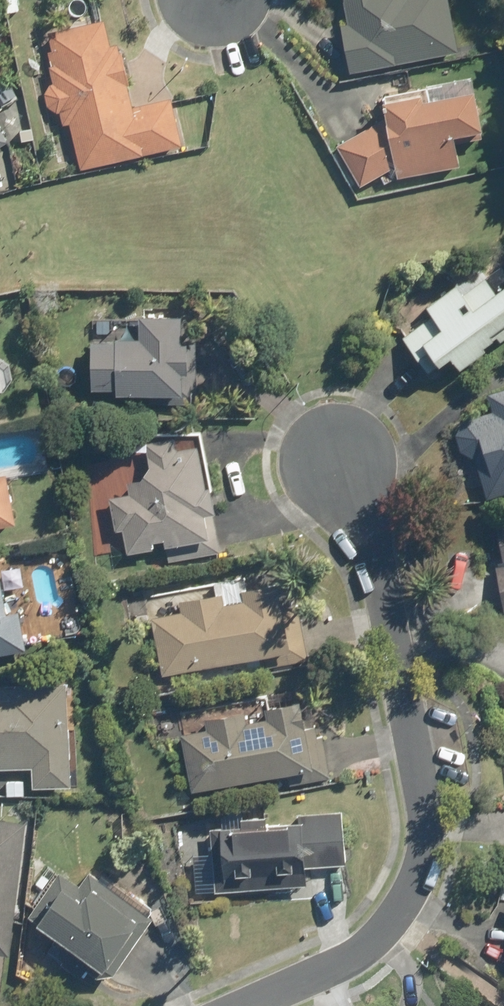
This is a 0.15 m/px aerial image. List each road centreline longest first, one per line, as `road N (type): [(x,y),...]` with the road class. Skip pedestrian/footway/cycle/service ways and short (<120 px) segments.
road 1 (residential): [(352,461),(422,796),(423,854),(401,910),(358,952),(239,1005)]

